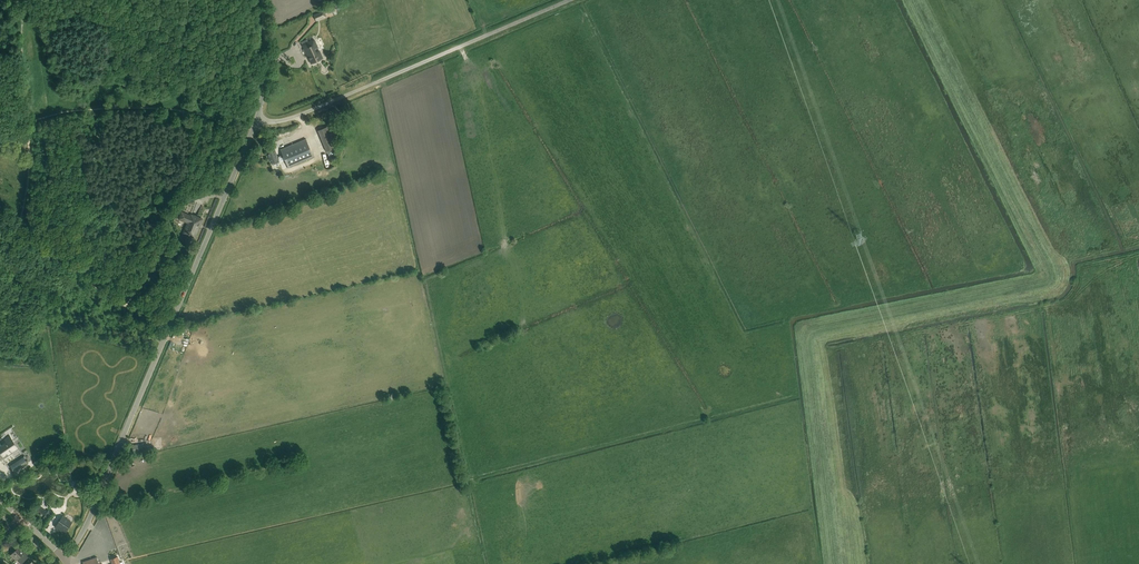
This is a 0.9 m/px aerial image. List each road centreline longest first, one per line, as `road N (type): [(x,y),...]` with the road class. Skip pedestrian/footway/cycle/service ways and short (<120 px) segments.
road 1 (track): [(917,0),(1058,283),(819,339),(847,563)]
road 2 (unclassified): [(66,560),(255,118)]
road 3 (unclassified): [(255,118),(292,118),(570,0)]
road 4 (track): [(252,132),(144,108),(31,121)]
road 5 (track): [(31,121),(20,0)]
road 6 (unclassified): [(255,118),(266,65),(261,0)]

